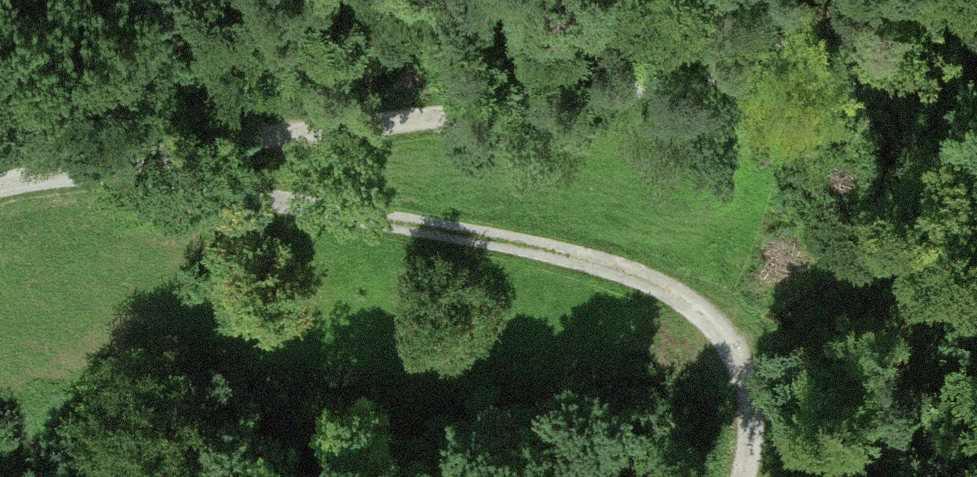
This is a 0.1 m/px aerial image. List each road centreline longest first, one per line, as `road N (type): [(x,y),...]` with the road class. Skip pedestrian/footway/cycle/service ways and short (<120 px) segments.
road 1 (track): [(0,185),(721,73),(924,0)]
road 2 (track): [(86,172),(220,185),(556,254),(699,295),(788,370),(836,476)]

